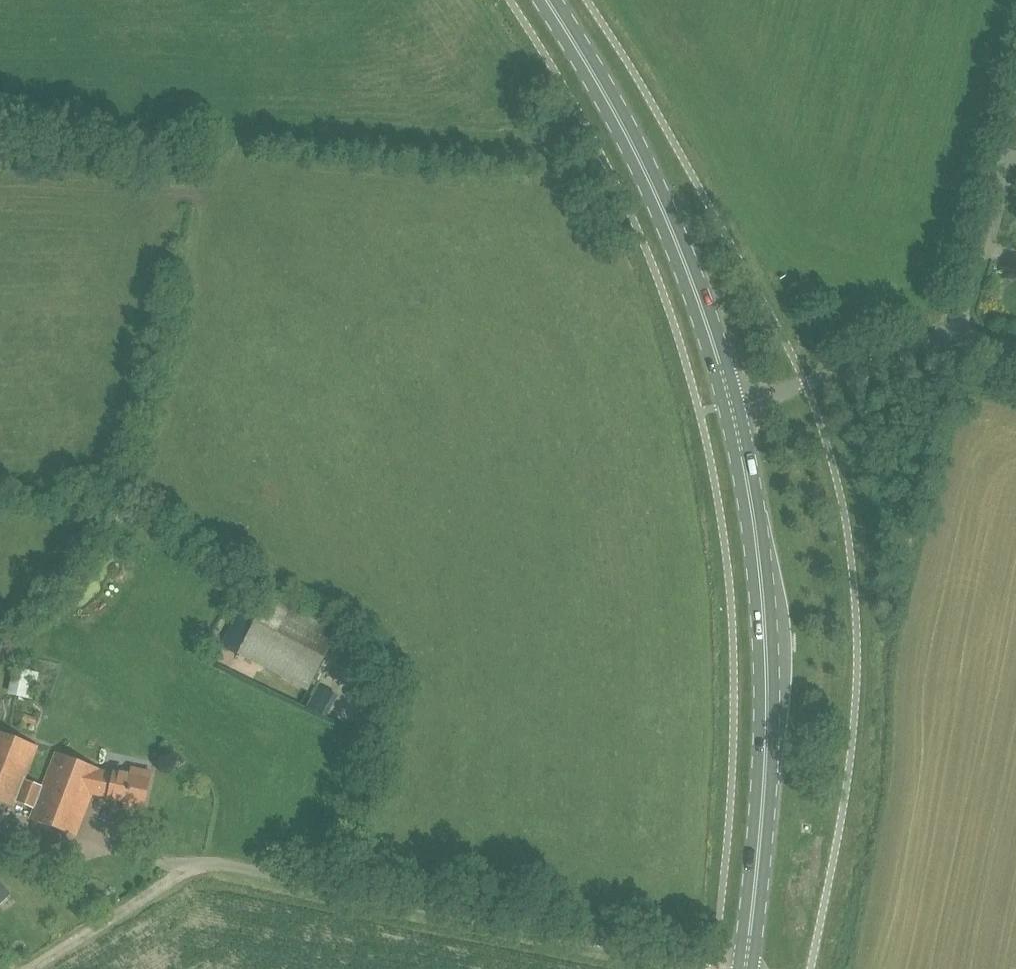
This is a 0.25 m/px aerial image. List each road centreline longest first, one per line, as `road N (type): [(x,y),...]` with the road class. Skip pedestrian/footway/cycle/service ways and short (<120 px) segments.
road 1 (unclassified): [(713,968),(143,841),(110,842),(43,888)]
road 2 (secondary): [(749,968),(770,701),(758,532),(735,407)]
road 3 (secondary): [(735,407),(653,177),(549,0)]
road 4 (unclassified): [(950,340),(1015,124)]
road 5 (unclassified): [(735,407),(950,340)]

